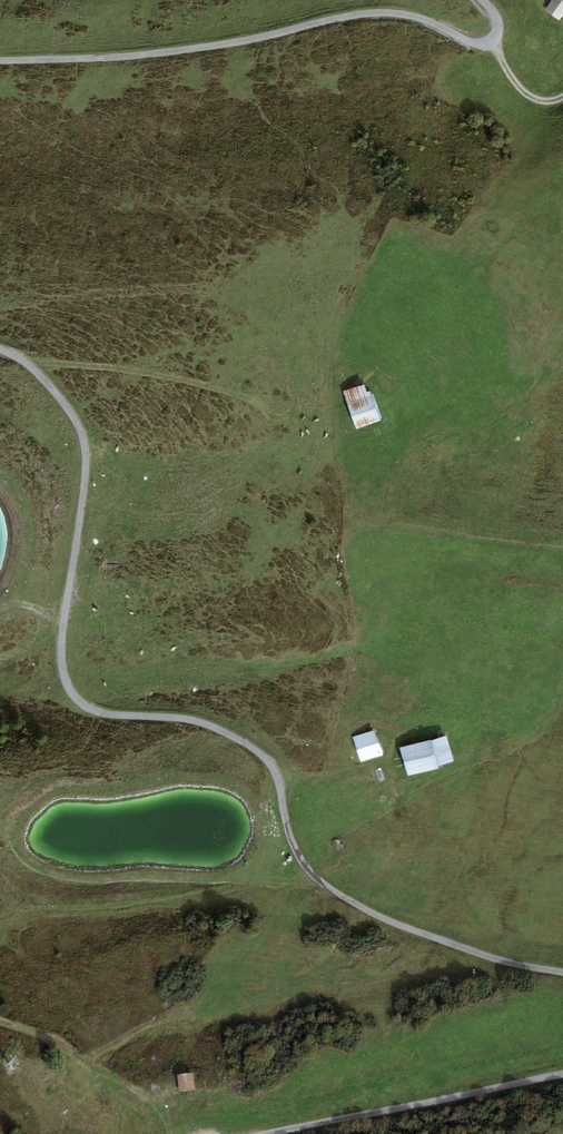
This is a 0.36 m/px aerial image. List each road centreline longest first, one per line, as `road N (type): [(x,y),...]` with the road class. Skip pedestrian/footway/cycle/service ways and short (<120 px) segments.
road 1 (track): [(0,350),(50,385),(85,445),(62,635),(74,696),(94,710),(178,717),(234,736),(270,764),(300,861),(327,886),(432,937),(562,972)]
road 2 (track): [(482,0),(497,29),(481,44),(416,17),(374,13),(158,53),(0,62)]
road 3 (track): [(562,1074),(270,1133)]

